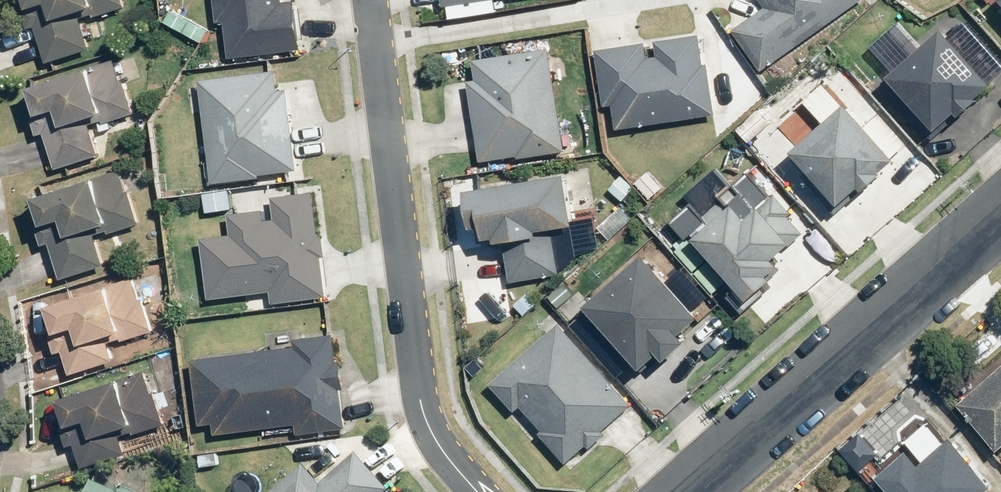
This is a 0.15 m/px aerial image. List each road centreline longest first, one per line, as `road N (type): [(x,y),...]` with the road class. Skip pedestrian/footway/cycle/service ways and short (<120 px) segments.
road 1 (residential): [(481,491),(435,442),(420,400),(372,0)]
road 2 (unclassified): [(704,491),(1000,228)]

